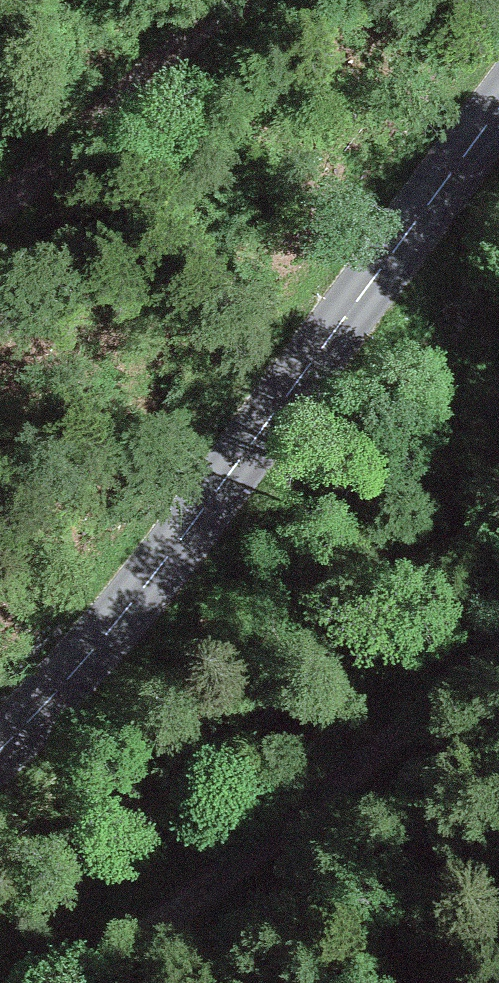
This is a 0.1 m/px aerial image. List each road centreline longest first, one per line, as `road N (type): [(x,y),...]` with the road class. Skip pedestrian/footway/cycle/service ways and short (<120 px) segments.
road 1 (secondary): [(0,746),(59,693),(498,111)]
road 2 (track): [(498,653),(47,982)]
road 3 (track): [(284,0),(261,29),(0,181)]

